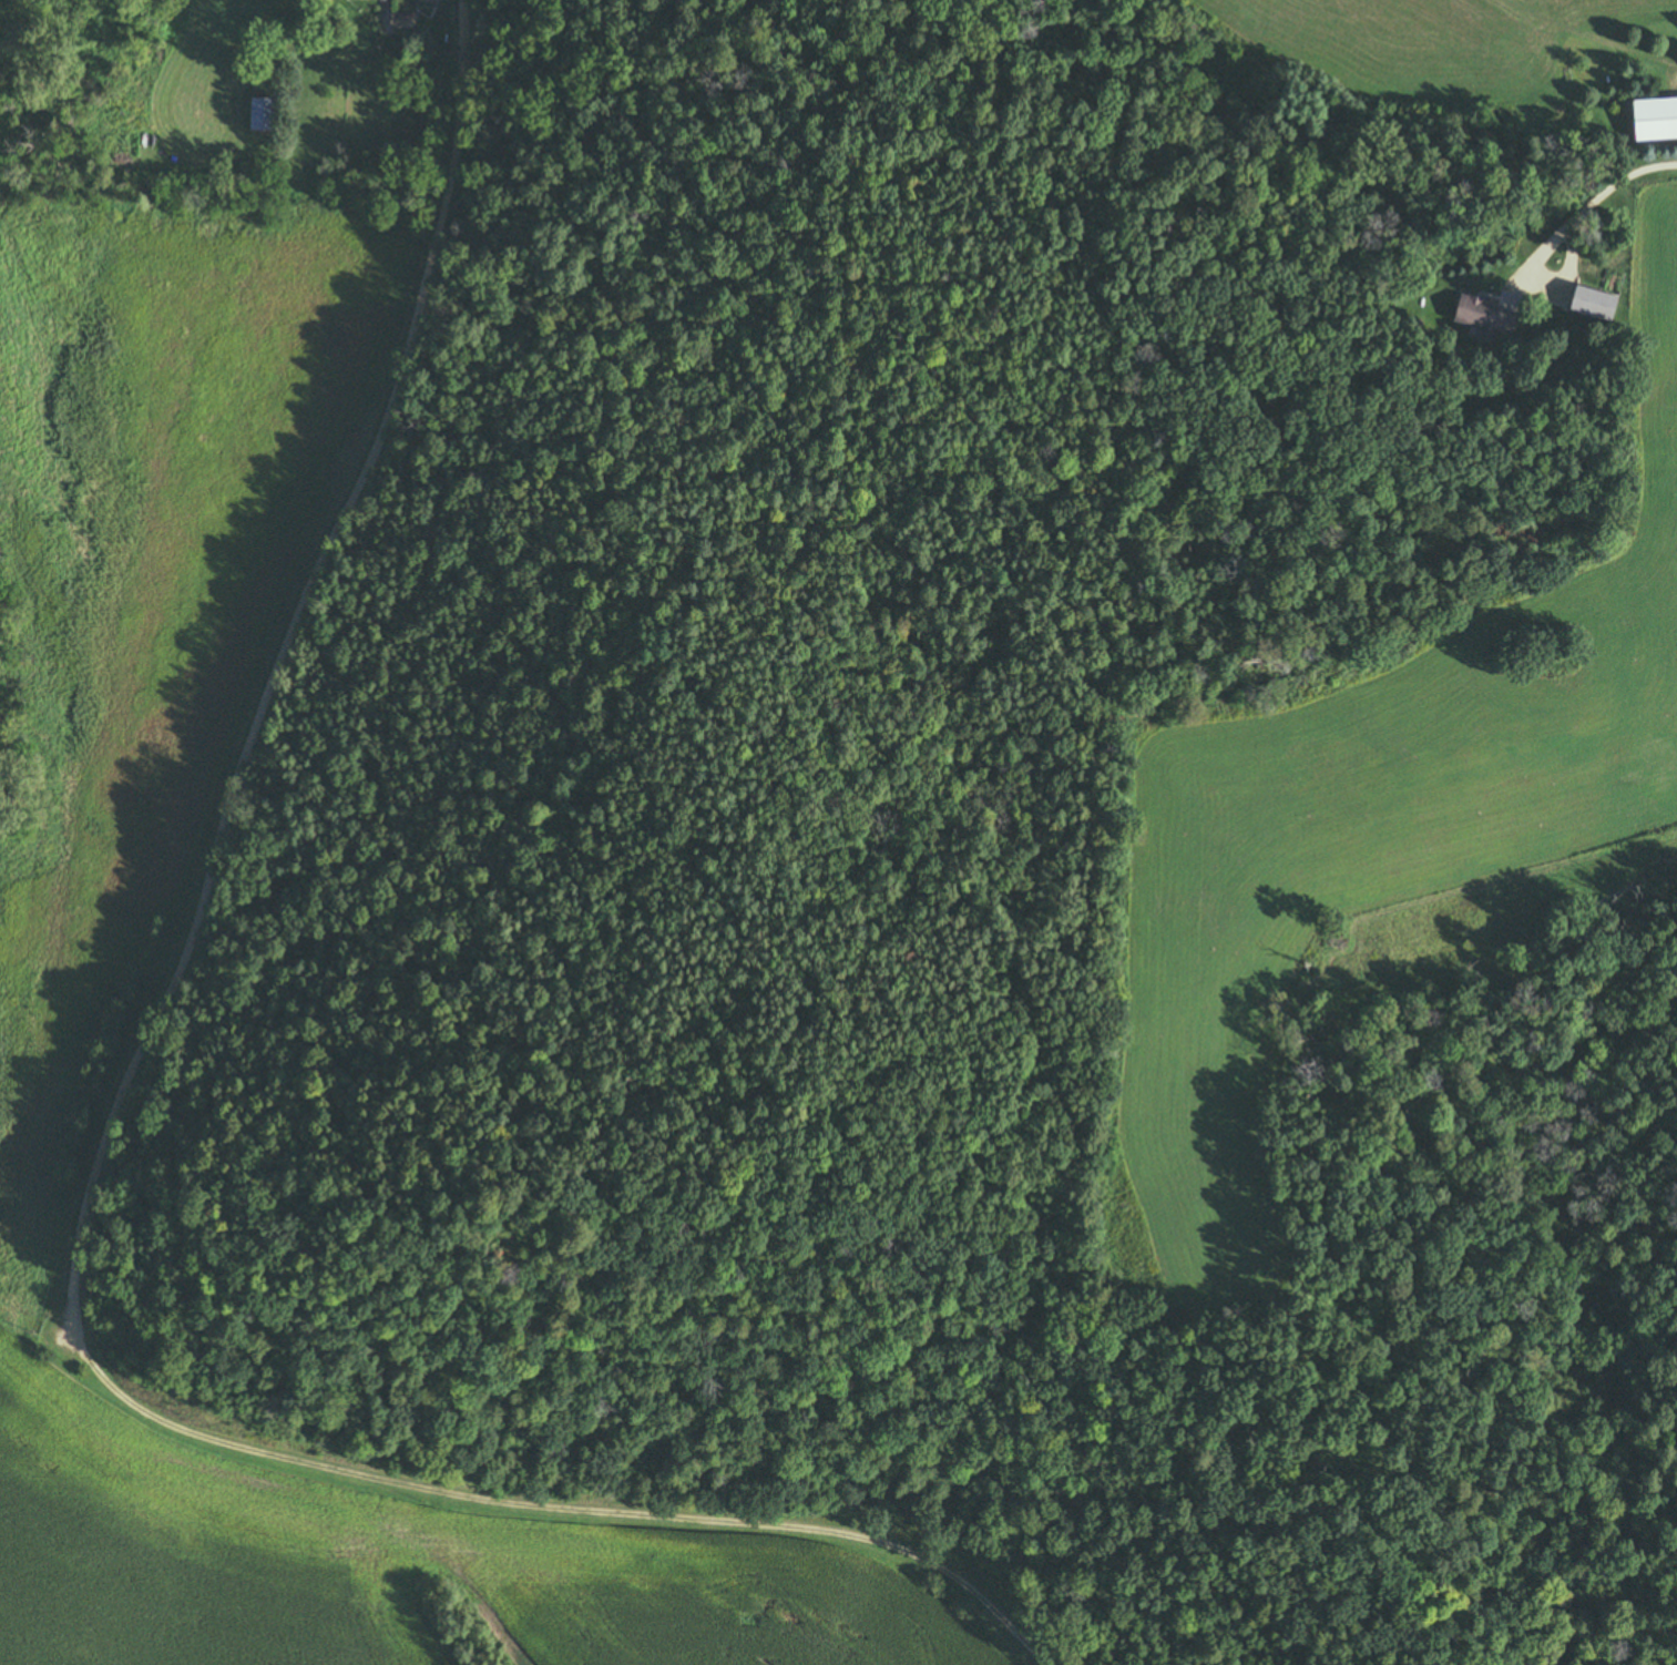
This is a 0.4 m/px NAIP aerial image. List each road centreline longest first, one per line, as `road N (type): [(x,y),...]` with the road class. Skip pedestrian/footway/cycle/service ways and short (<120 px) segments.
road 1 (residential): [(69,1338),(122,1097),(188,953),(246,765),(372,437),(428,259),(462,0)]

